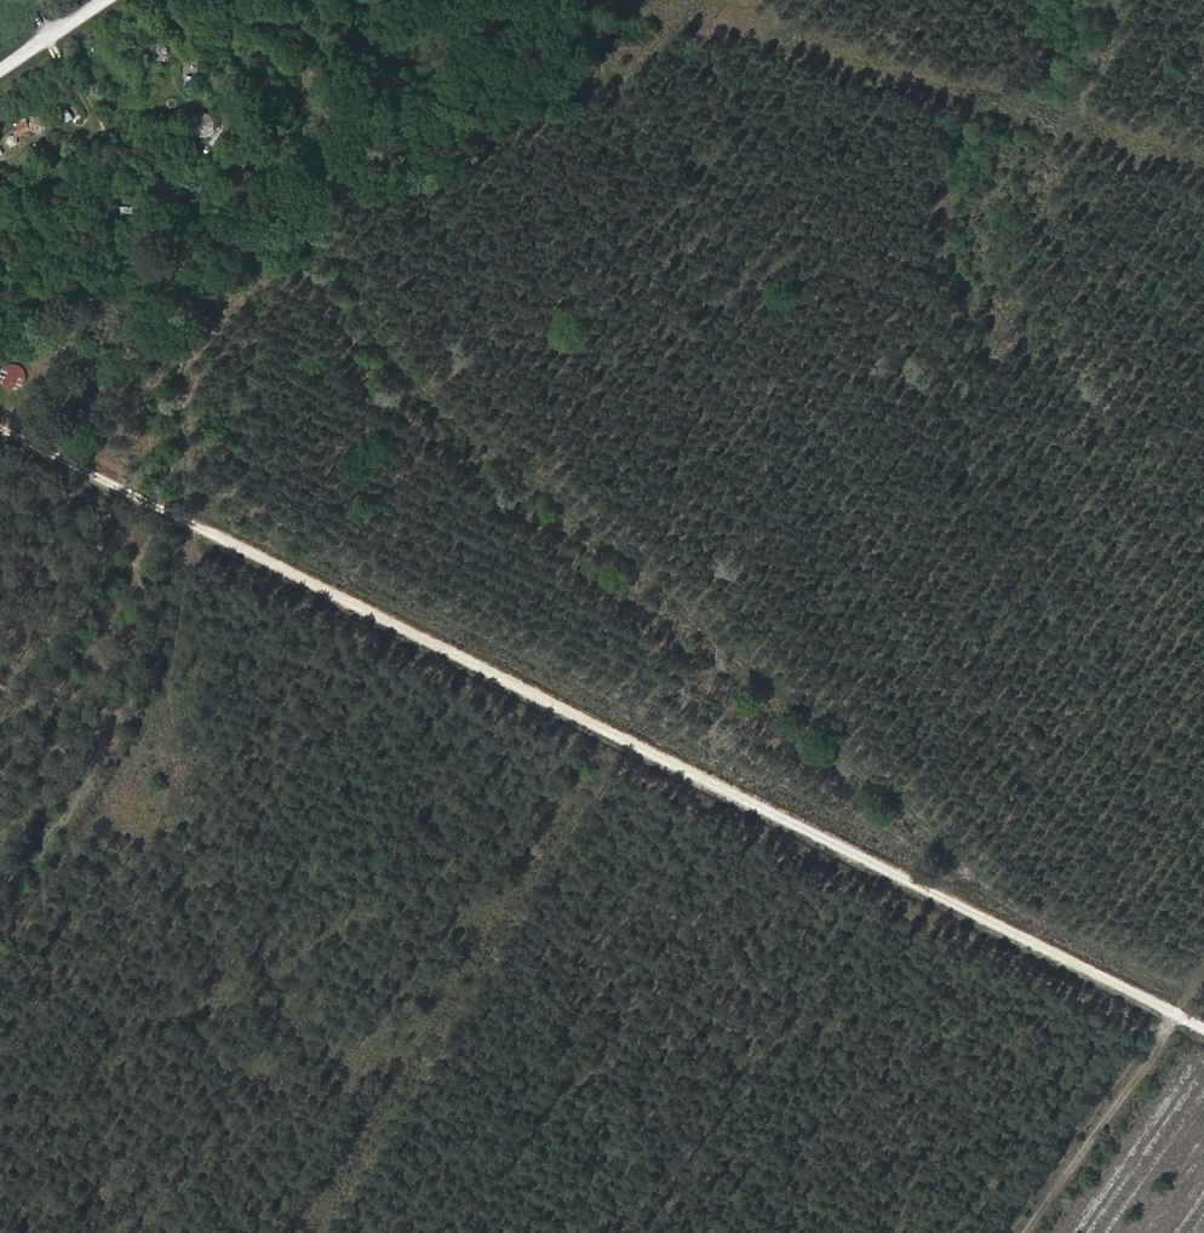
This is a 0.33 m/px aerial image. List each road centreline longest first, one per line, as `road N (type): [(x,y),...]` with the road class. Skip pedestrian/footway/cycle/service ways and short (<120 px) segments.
road 1 (track): [(0,425),(1203,1025)]
road 2 (track): [(1178,1012),(1024,1232)]
road 3 (track): [(105,0),(0,71)]

